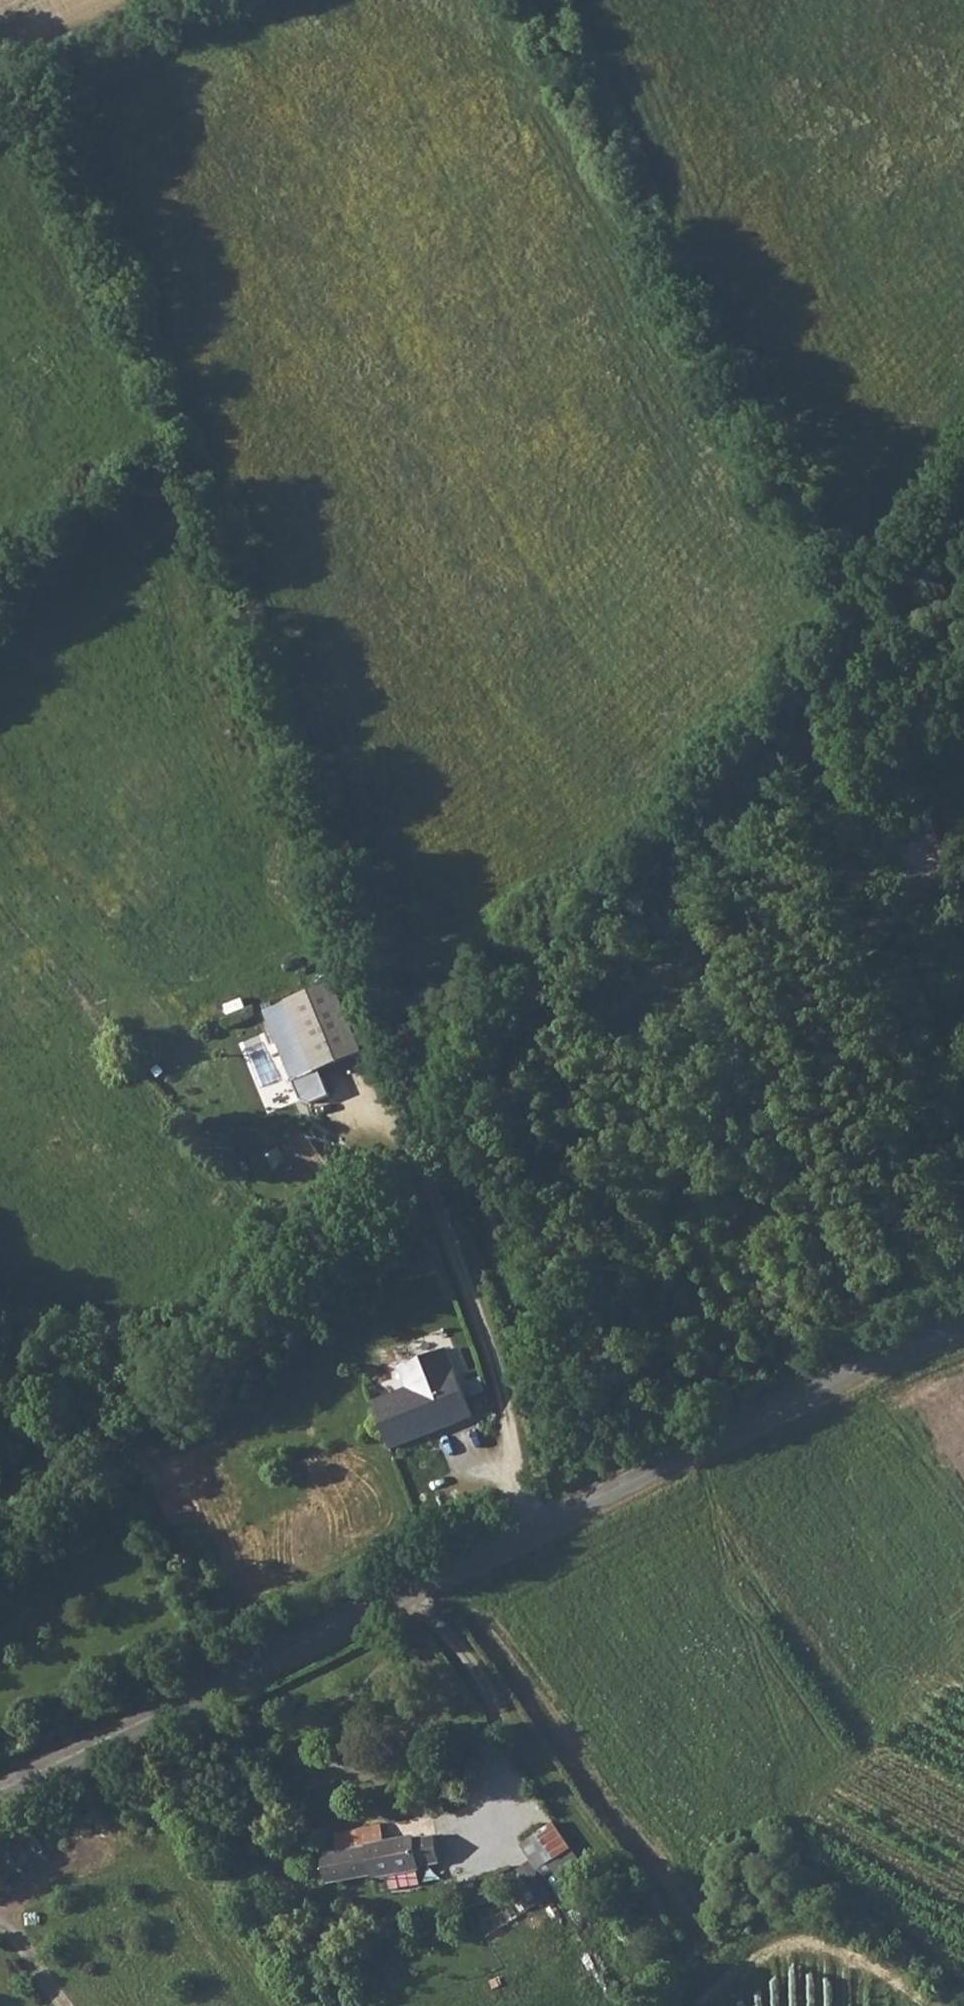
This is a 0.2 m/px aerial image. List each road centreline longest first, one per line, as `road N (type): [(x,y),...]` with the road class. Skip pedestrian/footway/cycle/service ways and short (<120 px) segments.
road 1 (unclassified): [(963,1329),(817,1391),(0,1793)]

